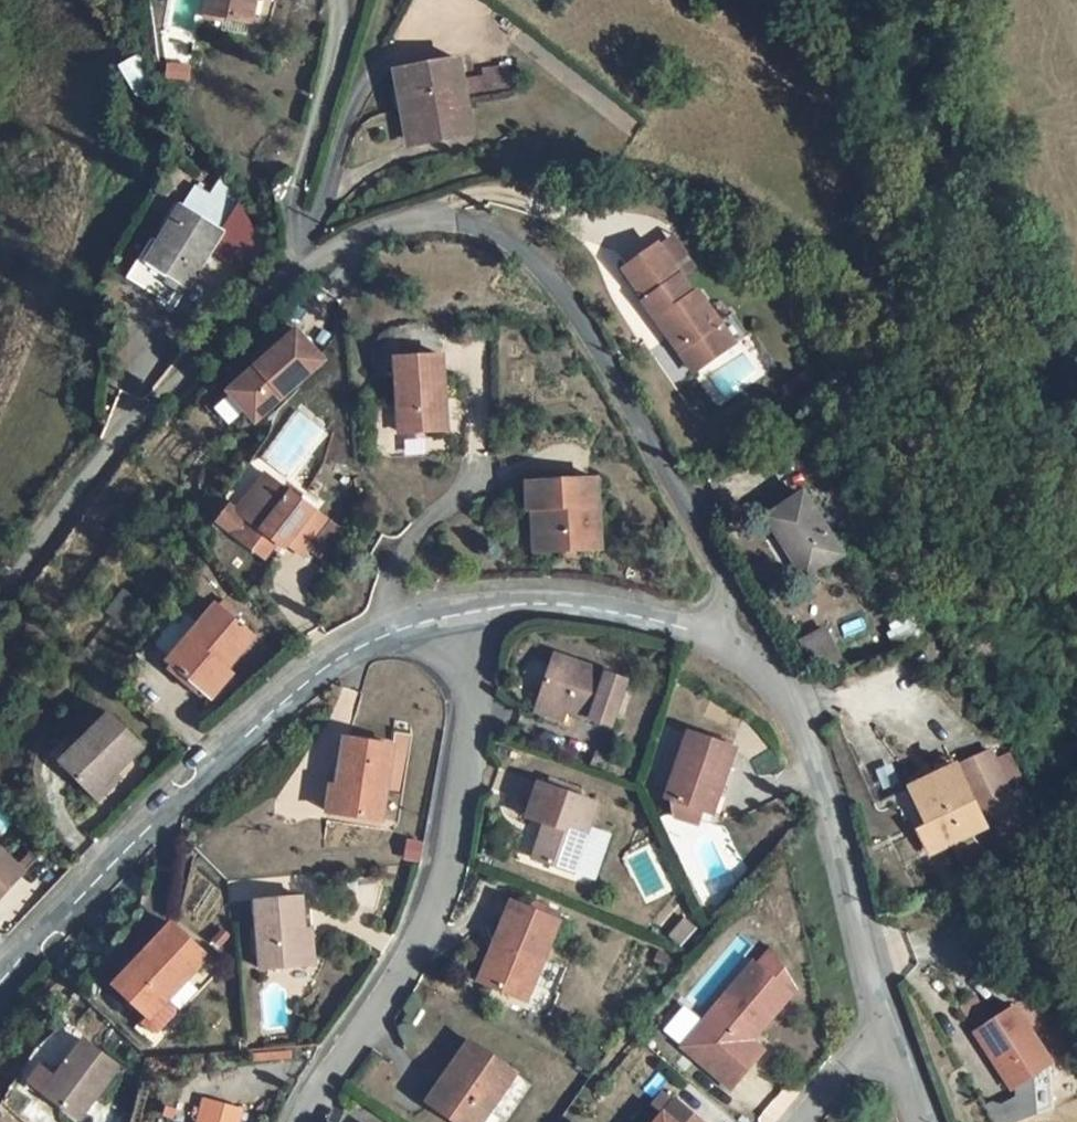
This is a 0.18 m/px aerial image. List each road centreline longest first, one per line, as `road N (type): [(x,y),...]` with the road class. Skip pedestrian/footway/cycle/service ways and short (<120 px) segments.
road 1 (unclassified): [(720,634),(721,585),(568,301),(504,240),(430,219),(368,229),(291,270),(111,461),(0,605)]
road 2 (residential): [(470,612),(467,713),(430,916),(308,1121)]
road 3 (unclassified): [(394,633),(331,664),(260,720),(0,980)]
road 4 (unclassified): [(884,1033),(797,713),(720,634)]
road 5 (unclassified): [(720,634),(532,602),(470,612)]
road 6 (residential): [(394,633),(384,558),(481,483)]

